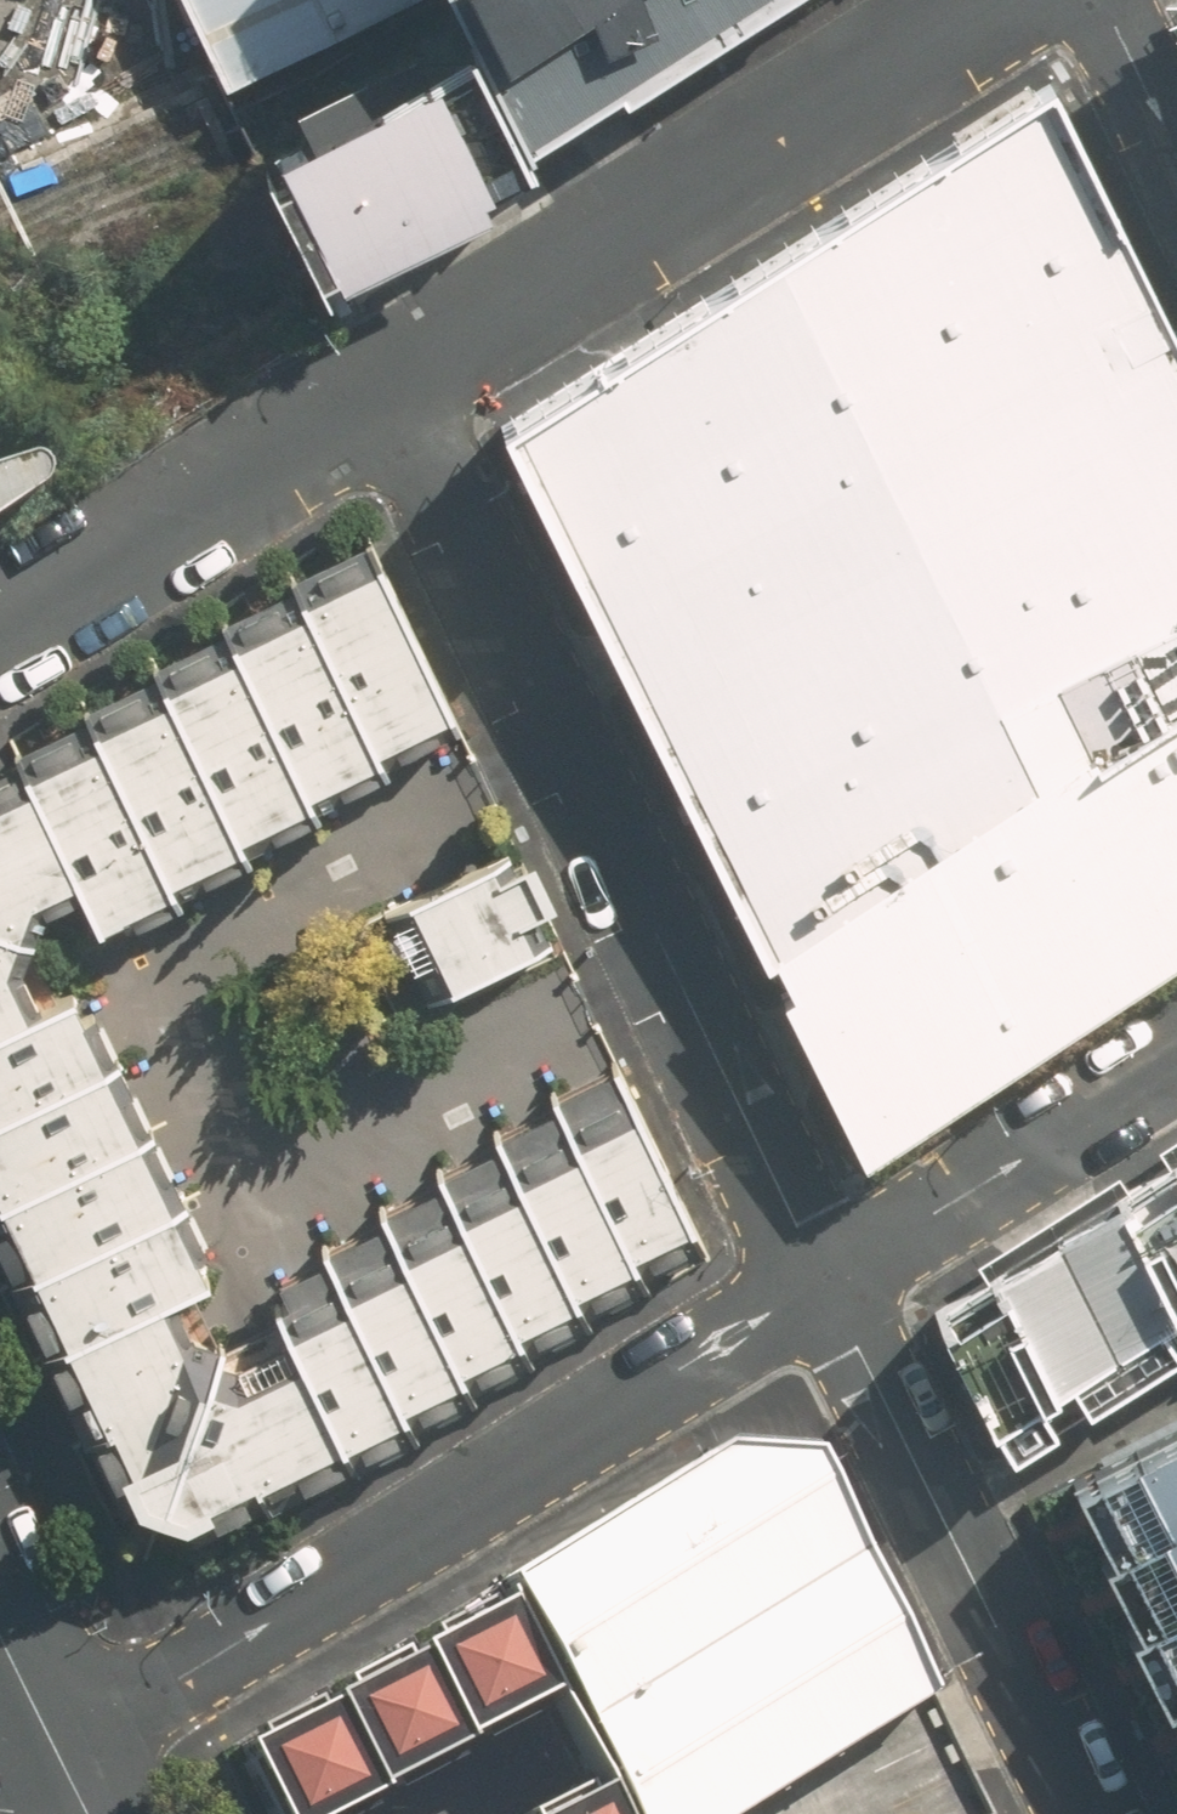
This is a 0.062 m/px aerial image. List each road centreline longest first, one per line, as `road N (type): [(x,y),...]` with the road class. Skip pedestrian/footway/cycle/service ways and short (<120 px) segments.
road 1 (residential): [(816,1273),(360,372)]
road 2 (residential): [(62,1740),(816,1273)]
road 3 (residential): [(970,0),(881,47),(360,372)]
road 4 (residential): [(1091,1813),(816,1273)]
road 5 (residential): [(816,1273),(1176,1038)]
road 6 (residential): [(360,372),(0,605)]
road 7 (residential): [(1097,0),(1176,162)]
road 8 (residential): [(0,1618),(62,1740)]

